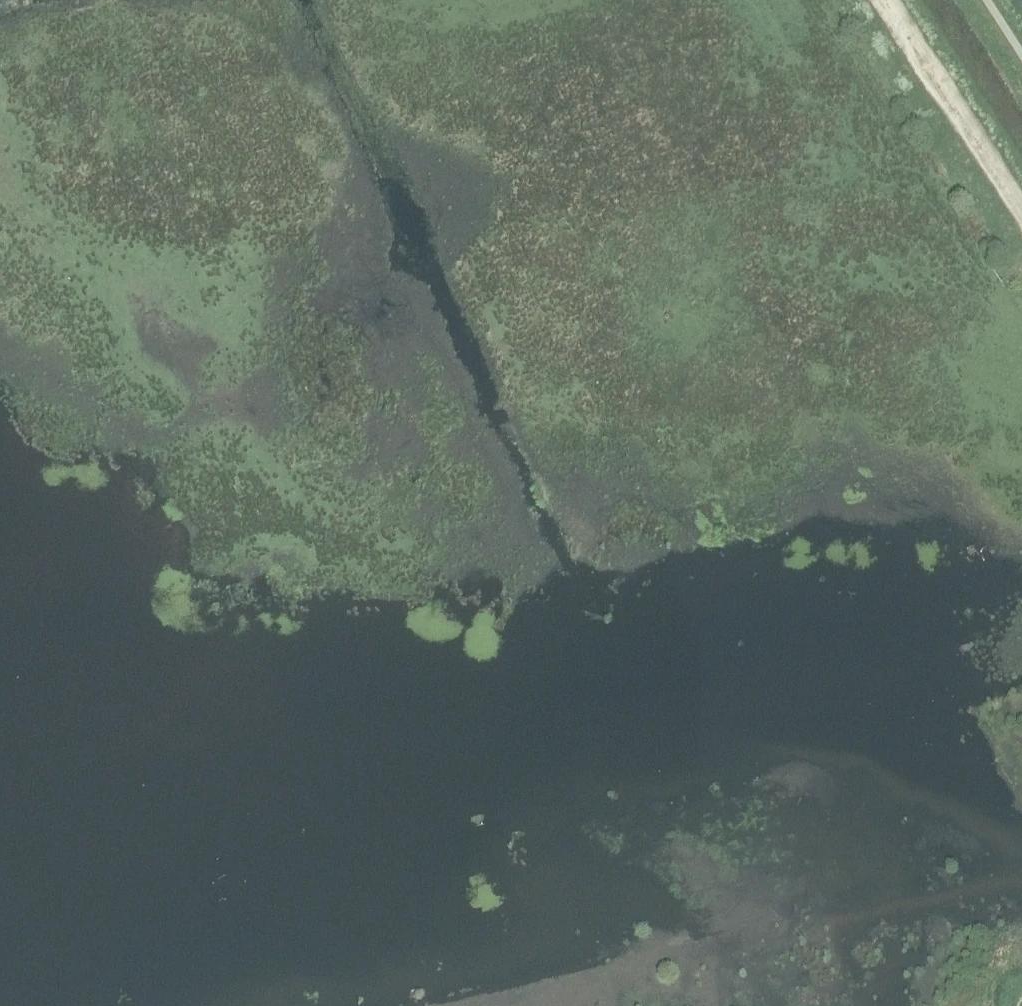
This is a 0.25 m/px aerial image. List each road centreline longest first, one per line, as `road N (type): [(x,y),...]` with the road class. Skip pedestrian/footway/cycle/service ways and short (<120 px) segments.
road 1 (track): [(1021,210),(888,0)]

